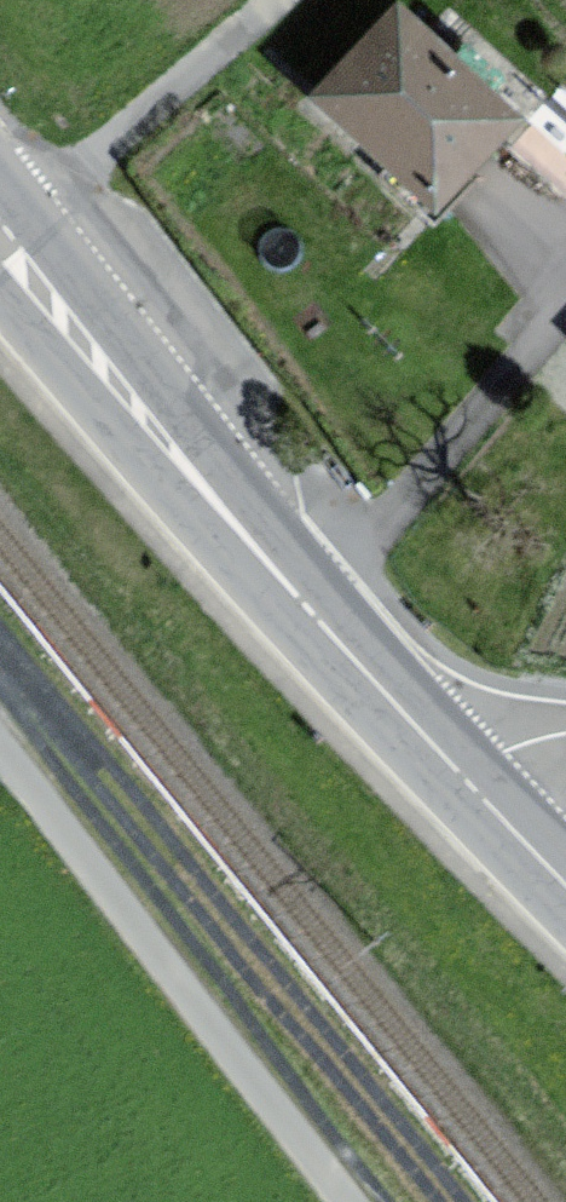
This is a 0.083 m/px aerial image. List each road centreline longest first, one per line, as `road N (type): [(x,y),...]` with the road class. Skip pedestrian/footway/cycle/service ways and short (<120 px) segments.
road 1 (secondary): [(175,447),(468,786),(565,886)]
road 2 (unclassified): [(0,756),(347,1201)]
road 3 (secondary): [(175,447),(0,206)]
road 4 (secondary): [(0,266),(175,447)]

